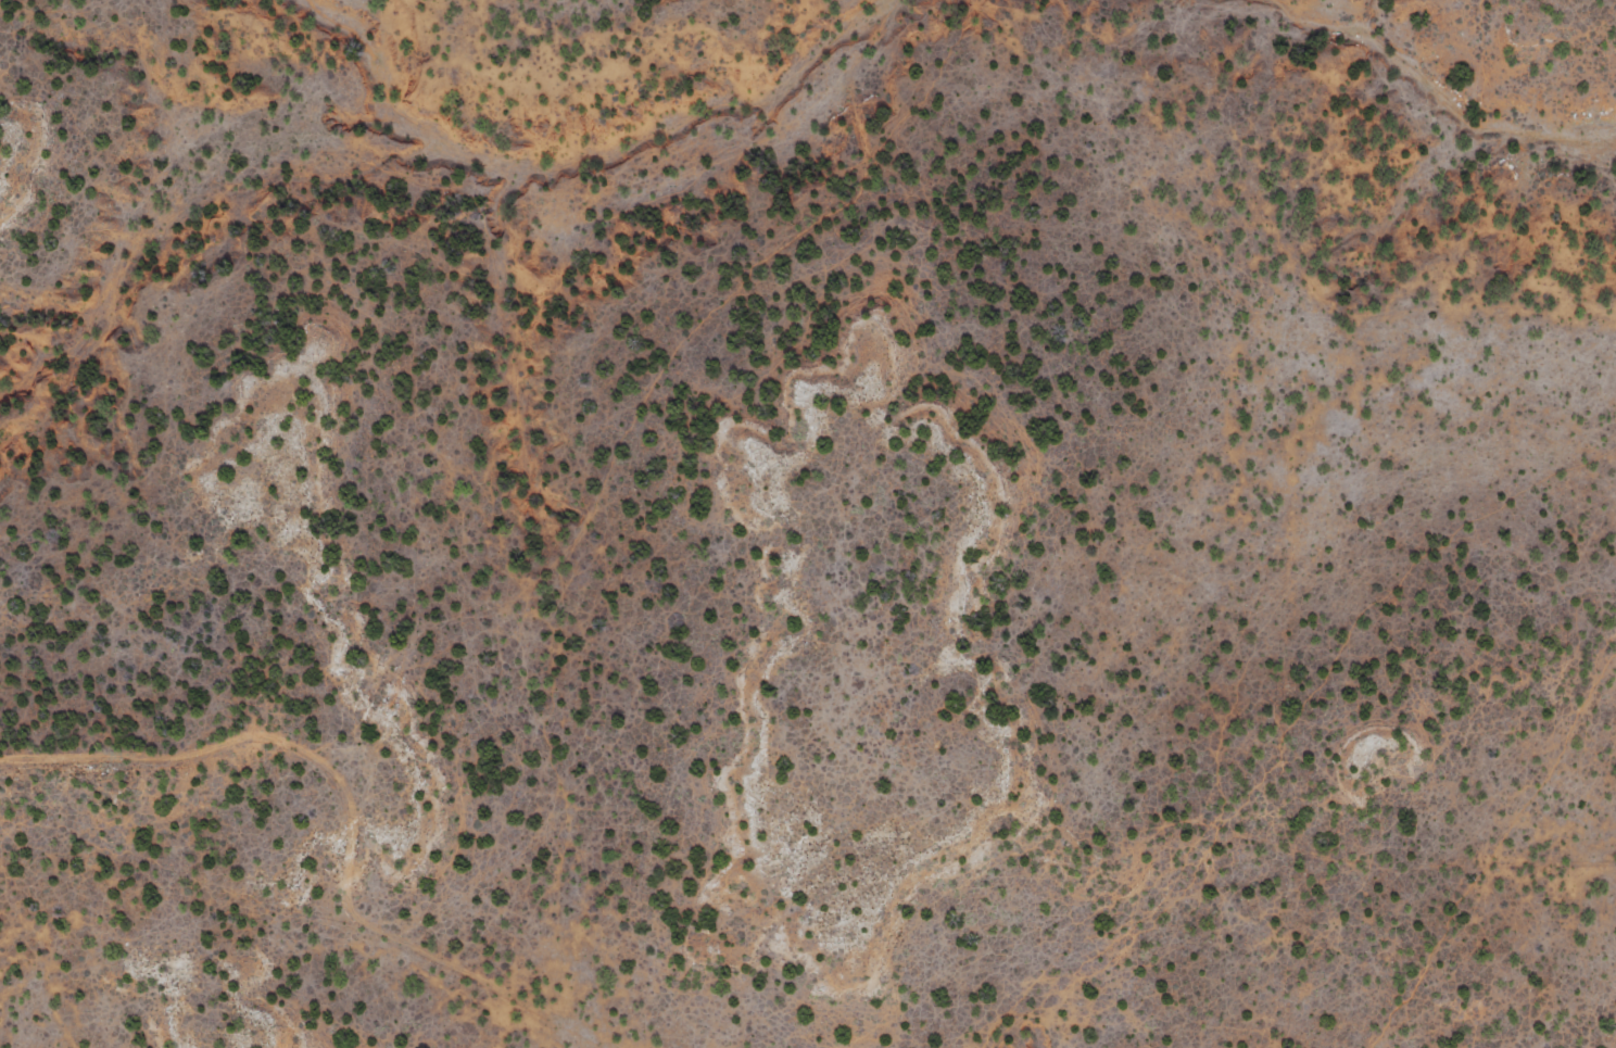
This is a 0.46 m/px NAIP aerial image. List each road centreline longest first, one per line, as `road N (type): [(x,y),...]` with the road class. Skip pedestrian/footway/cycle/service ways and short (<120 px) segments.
road 1 (residential): [(0,790),(87,809),(231,910),(582,976),(703,1047)]

